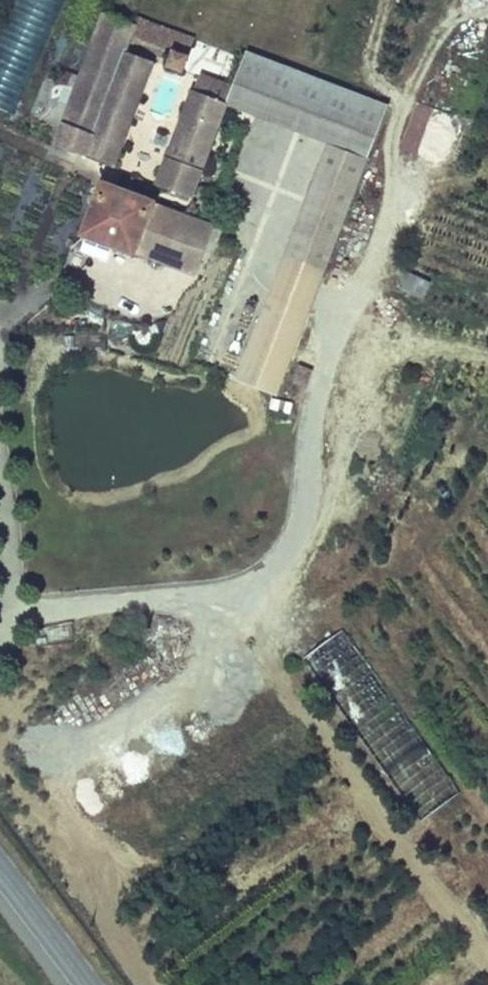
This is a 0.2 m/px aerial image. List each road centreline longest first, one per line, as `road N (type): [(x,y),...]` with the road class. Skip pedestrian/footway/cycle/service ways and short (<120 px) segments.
road 1 (unclassified): [(0,648),(13,609),(15,558),(0,482)]
road 2 (secondary): [(0,863),(88,984)]

